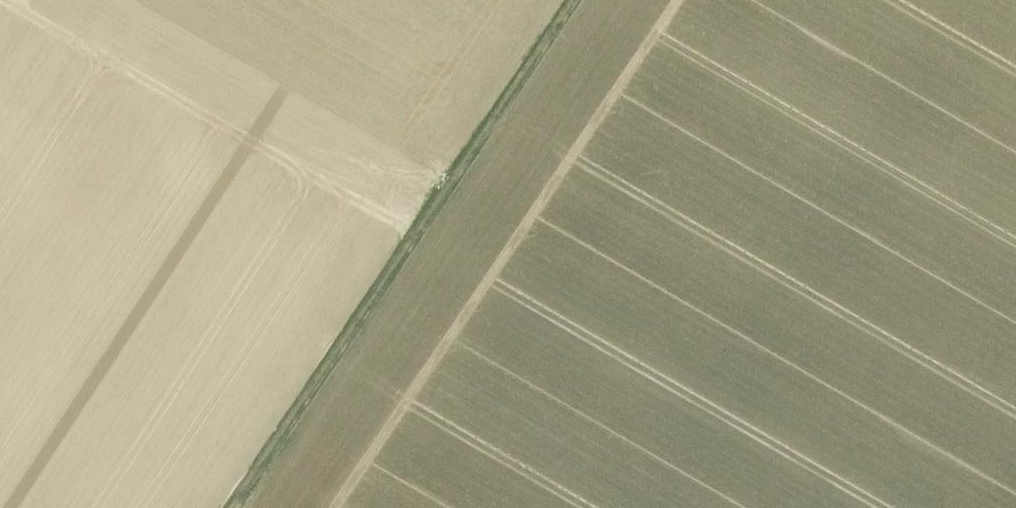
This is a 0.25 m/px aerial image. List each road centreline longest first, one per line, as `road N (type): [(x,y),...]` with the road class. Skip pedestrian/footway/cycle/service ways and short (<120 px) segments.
road 1 (track): [(570,0),(229,507)]

